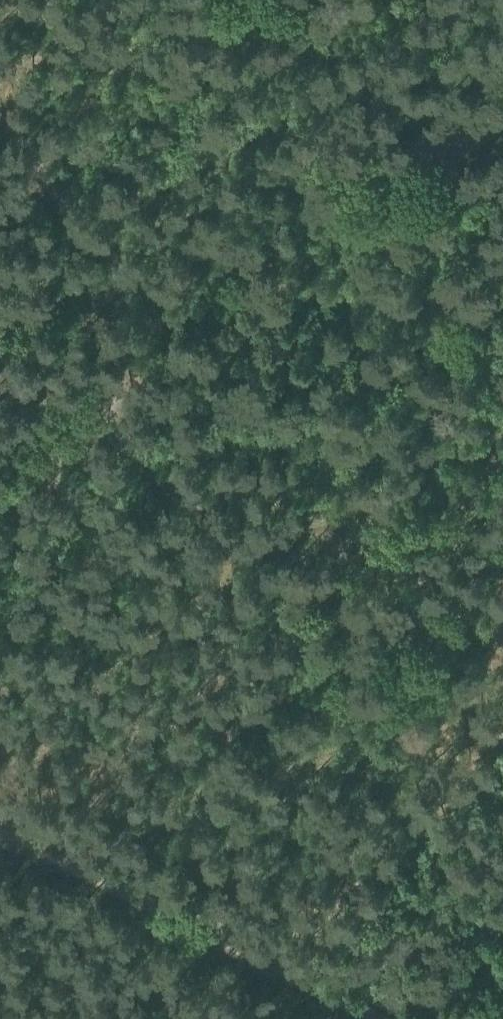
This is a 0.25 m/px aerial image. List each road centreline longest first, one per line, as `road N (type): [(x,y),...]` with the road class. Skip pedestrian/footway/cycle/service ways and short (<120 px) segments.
road 1 (track): [(0,507),(101,427),(124,374),(120,293),(98,245),(0,116)]
road 2 (track): [(502,424),(299,531),(246,536),(194,508),(101,427)]
road 3 (track): [(98,245),(245,184),(502,150)]
road 4 (track): [(363,1018),(0,834)]

